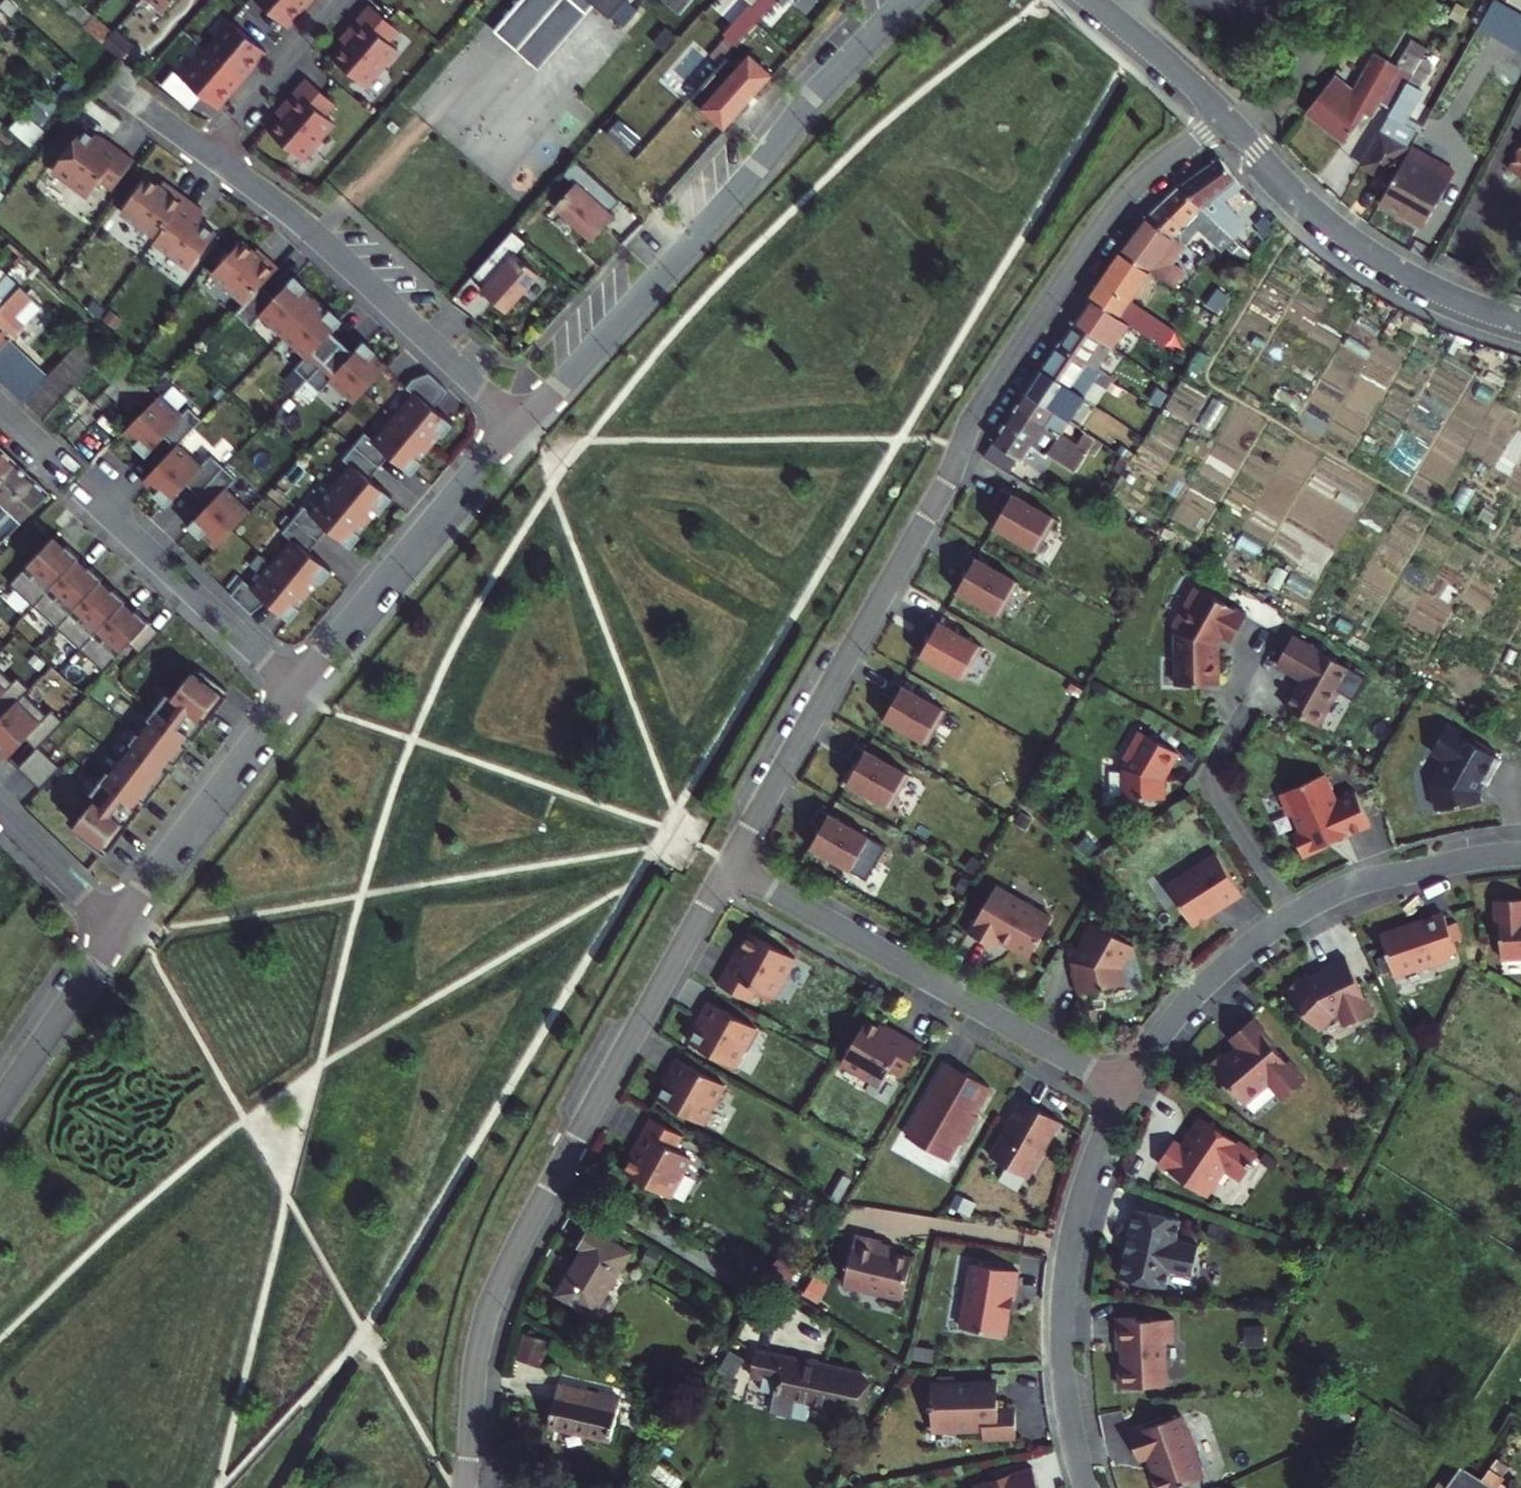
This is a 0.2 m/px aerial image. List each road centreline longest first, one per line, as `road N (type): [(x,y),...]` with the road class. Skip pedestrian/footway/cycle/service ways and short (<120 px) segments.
road 1 (residential): [(728,866),(965,448),(1103,226),(1144,176),(1223,117)]
road 2 (residential): [(464,1487),(475,1355),(493,1293),(728,866)]
road 3 (residential): [(907,0),(683,253),(517,424)]
road 4 (residential): [(1124,1090),(1182,1008),(1291,917),(1362,883),(1520,854)]
road 5 (residential): [(728,866),(1124,1090)]
road 6 (residential): [(1086,1487),(1064,1392),(1062,1304),(1078,1206),(1124,1090)]
road 7 (residential): [(210,154),(328,246),(517,424)]
road 8 (residential): [(1520,324),(1428,290),(1345,240),(1223,117)]
road 9 (residential): [(517,424),(295,688)]
road 10 (residential): [(295,688),(116,931)]
road 11 (residential): [(295,688),(109,515),(107,500),(119,486)]
road 12 (residential): [(116,931),(0,1103)]
road 13 (residential): [(340,0),(210,154)]
road 14 (residential): [(1223,117),(1091,0)]
road 15 (residential): [(0,814),(116,931)]

